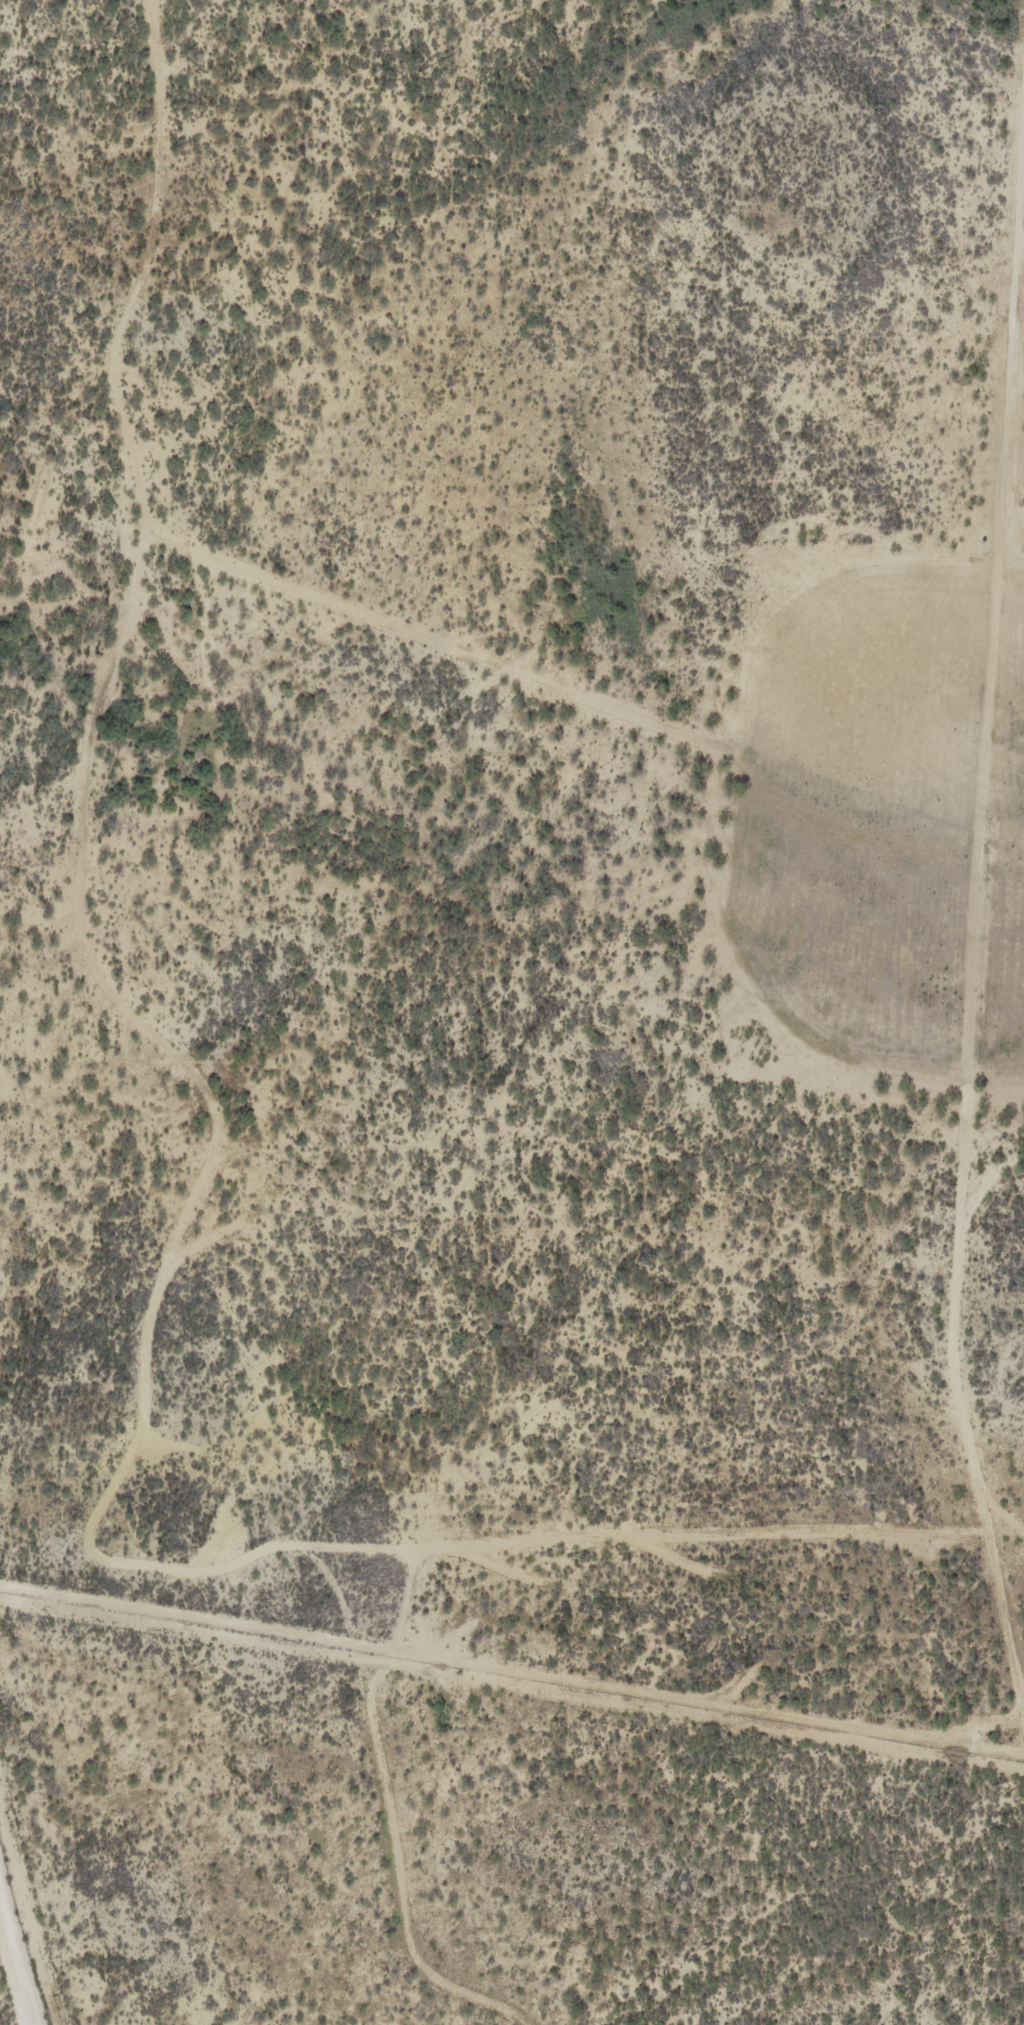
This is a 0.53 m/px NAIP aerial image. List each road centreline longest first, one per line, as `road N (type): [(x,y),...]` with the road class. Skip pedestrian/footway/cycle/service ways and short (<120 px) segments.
road 1 (residential): [(1023,1757),(0,1586)]
road 2 (tertiary): [(33,2024),(0,1906)]

